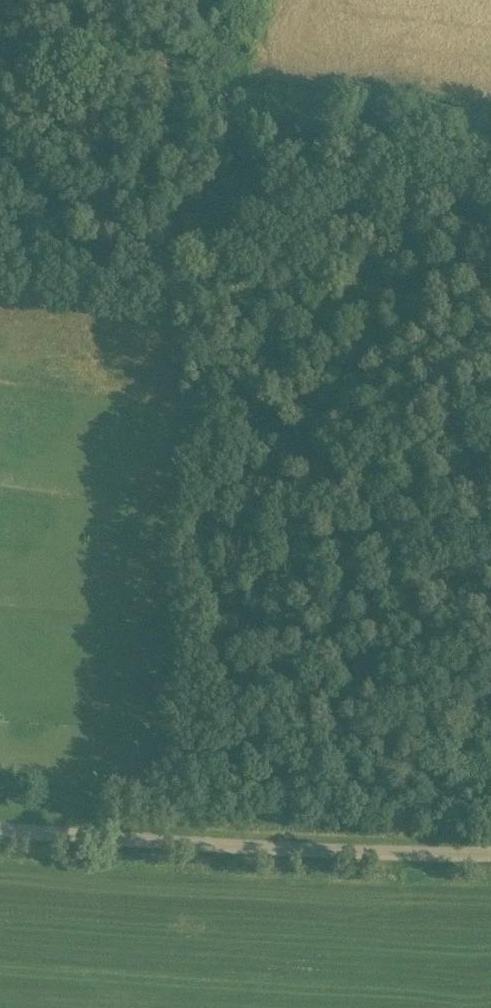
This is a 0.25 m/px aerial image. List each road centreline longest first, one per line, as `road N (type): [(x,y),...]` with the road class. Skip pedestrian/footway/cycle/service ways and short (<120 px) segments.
road 1 (unclassified): [(0,829),(213,846),(490,854)]
road 2 (track): [(490,773),(402,805),(377,852)]

